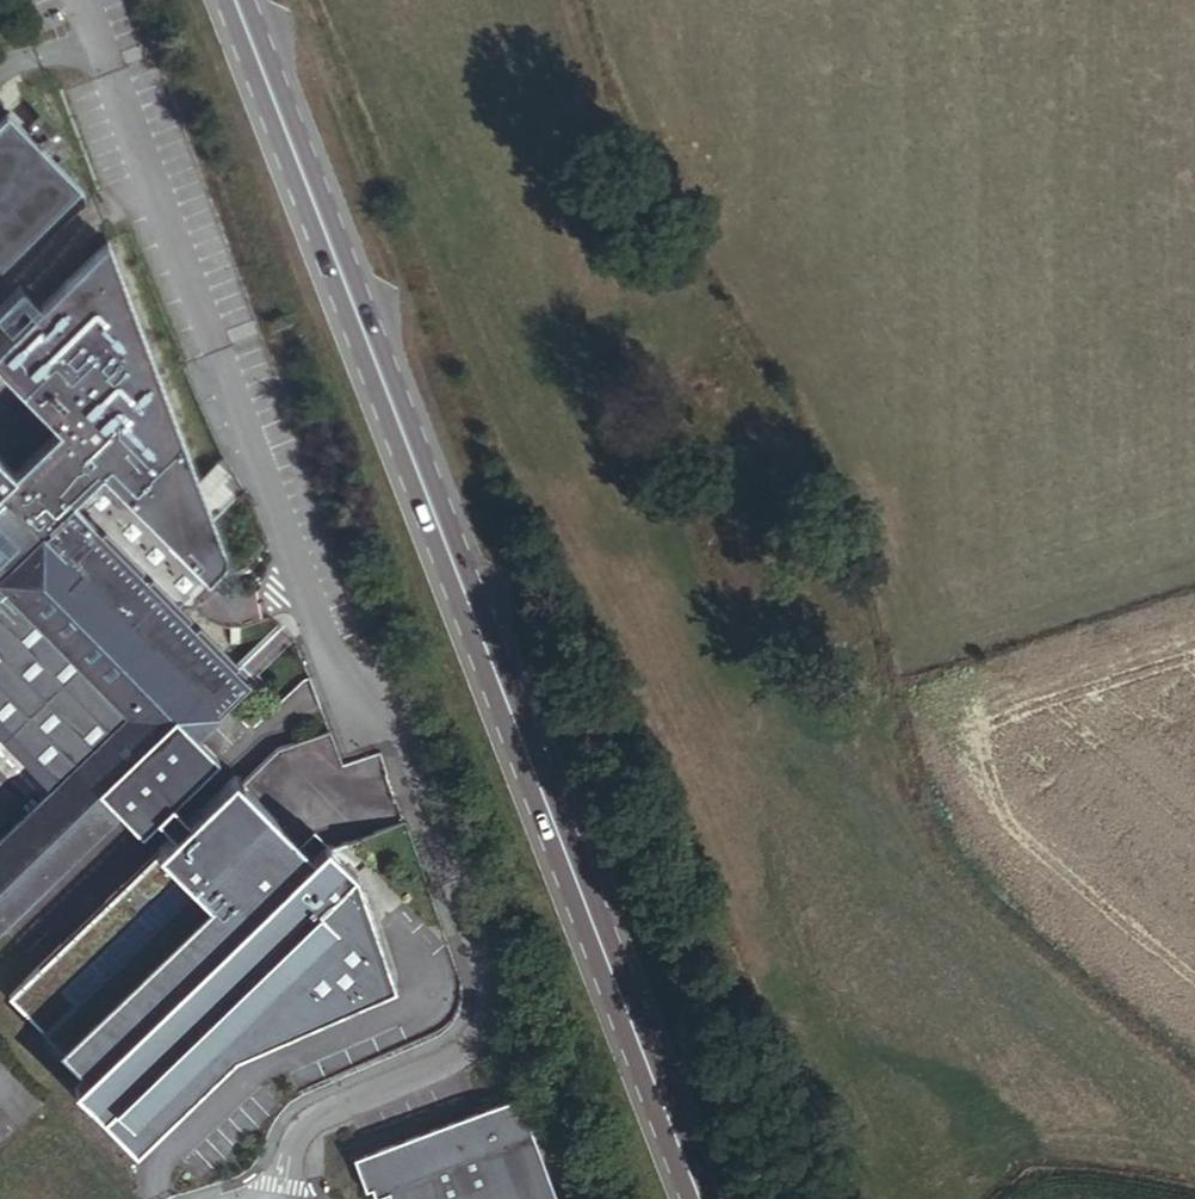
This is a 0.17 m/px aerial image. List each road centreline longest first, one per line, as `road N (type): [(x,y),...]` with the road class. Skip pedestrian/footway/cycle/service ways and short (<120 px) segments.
road 1 (primary): [(237,0),(699,1198)]

